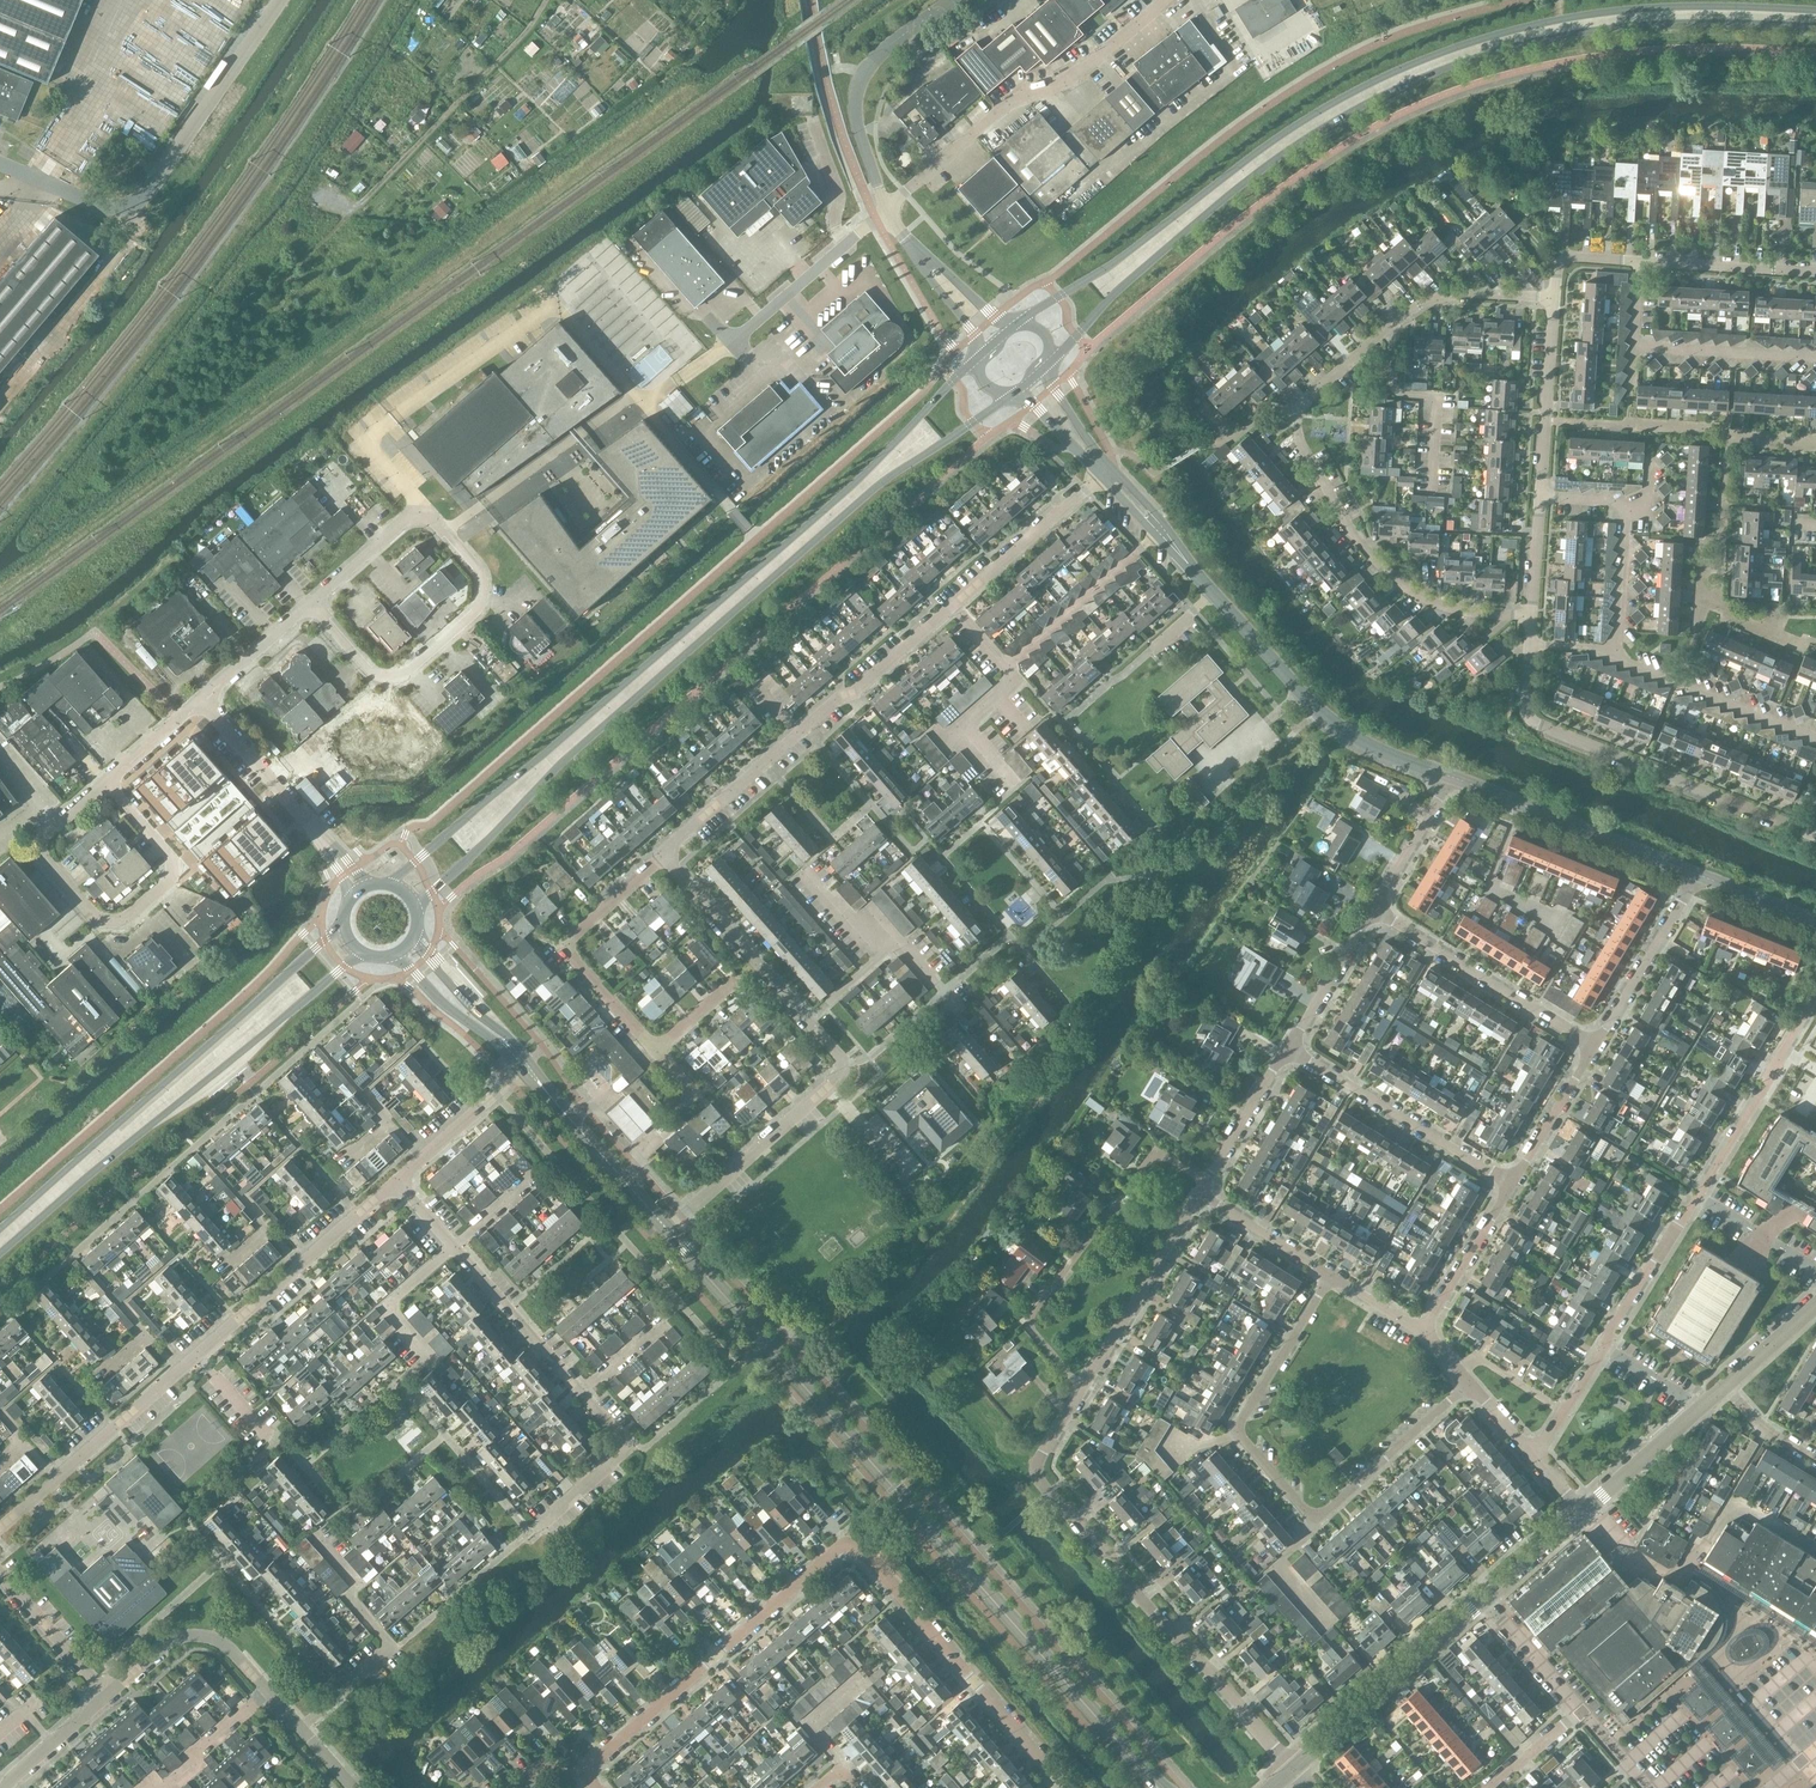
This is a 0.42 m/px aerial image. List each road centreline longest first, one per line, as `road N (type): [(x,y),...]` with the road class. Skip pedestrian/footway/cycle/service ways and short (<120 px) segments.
road 1 (secondary): [(1815,9),(1636,8),(1570,15),(1458,45),(1317,113),(1018,324)]
road 2 (secondary): [(1043,368),(1267,171),(1434,76),(1564,36),(1665,27),(1815,30)]
road 3 (secondary): [(984,351),(856,481),(391,886)]
road 4 (secondary): [(416,910),(564,765),(881,487),(1009,397)]
road 5 (tertiary): [(1141,1766),(668,1228)]
road 6 (residential): [(587,1774),(848,1543),(1067,1787)]
road 7 (residential): [(1531,616),(1445,602),(1406,580),(1305,461),(1296,411),(1436,296),(1552,302)]
road 8 (residential): [(669,852),(1106,472)]
road 9 (residential): [(0,1528),(394,1182)]
road 10 (residential): [(668,1228),(846,1067),(669,852)]
road 11 (residential): [(1469,1384),(1315,1522),(1241,1425),(1328,1272)]
road 12 (residential): [(1302,1767),(1044,1486),(1041,1462),(1082,1391)]
road 13 (residential): [(1564,1411),(1815,1002)]
road 14 (secondary): [(0,1256),(361,953)]
road 15 (residential): [(312,605),(418,518),(437,523),(484,577),(480,609),(395,681),(372,674),(325,620)]
road 16 (residential): [(1450,776),(1355,738),(1106,472)]
road 17 (secondary): [(344,926),(0,1228)]
road 18 (residential): [(1815,837),(1531,721),(1524,708),(1531,616)]
road 19 (residential): [(1082,1391),(1025,1320),(1157,1148),(1207,1181)]
road 20 (residential): [(637,1456),(394,1182)]
road 21 (residential): [(888,209),(1038,88),(1069,82),(1165,0)]
road 22 (residential): [(1531,616),(1552,302)]
road 23 (residential): [(109,779),(44,835),(47,859),(98,918),(112,923),(171,881),(173,855)]
road 24 (residential): [(1815,268),(1576,255),(1555,270),(1552,302)]
road 25 (residential): [(658,1052),(568,940),(669,852)]
road 26 (residential): [(1703,877),(1450,776)]
road 27 (residential): [(888,209),(861,134),(858,84),(870,65),(960,0)]
road 28 (unclassified): [(120,203),(148,190),(279,0)]
road 29 (residential): [(1509,1186),(1291,1046)]
road 30 (residential): [(1594,1045),(1375,912)]
road 31 (residential): [(362,889),(203,699)]
road 32 (residential): [(1302,1767),(1484,1604)]
road 33 (residential): [(1082,1391),(1201,1192)]
road 34 (tertiary): [(668,1228),(528,1066)]
road 35 (residential): [(728,348),(888,209)]
road 36 (residential): [(1585,1516),(1739,1387)]
road 37 (residential): [(1594,1045),(1703,877)]
road 38 (residential): [(1688,1573),(1734,1498),(1815,1550)]
road 39 (residential): [(394,1182),(528,1066)]
road 40 (residential): [(997,340),(888,209)]
road 41 (residential): [(1423,1329),(1509,1186)]
road 42 (residential): [(1509,1186),(1594,1045)]
road 43 (residential): [(1207,1181),(1291,1046)]
road 44 (residential): [(104,1696),(0,1576)]
road 45 (residential): [(1291,1046),(1375,912)]
road 46 (residential): [(1375,912),(1450,776)]
road 47 (residential): [(1815,1659),(1688,1573)]
road 48 (residential): [(1328,1272),(1201,1192)]
road 49 (residential): [(1577,1716),(1484,1604)]
road 50 (tertiary): [(398,954),(438,998),(509,1045)]
road 51 (residential): [(203,699),(312,605)]
road 52 (residential): [(156,1787),(265,1694)]
road 53 (tertiary): [(509,1045),(413,939)]
road 54 (residential): [(1484,1604),(1585,1516)]
road 55 (residential): [(6,1787),(104,1696)]
road 56 (unclassified): [(120,203),(0,162)]
road 57 (residential): [(301,1736),(393,1649)]
road 58 (residential): [(1456,1369),(1477,1359),(1564,1411)]
road 59 (residential): [(203,699),(109,779)]
road 60 (residential): [(1815,922),(1703,877)]

